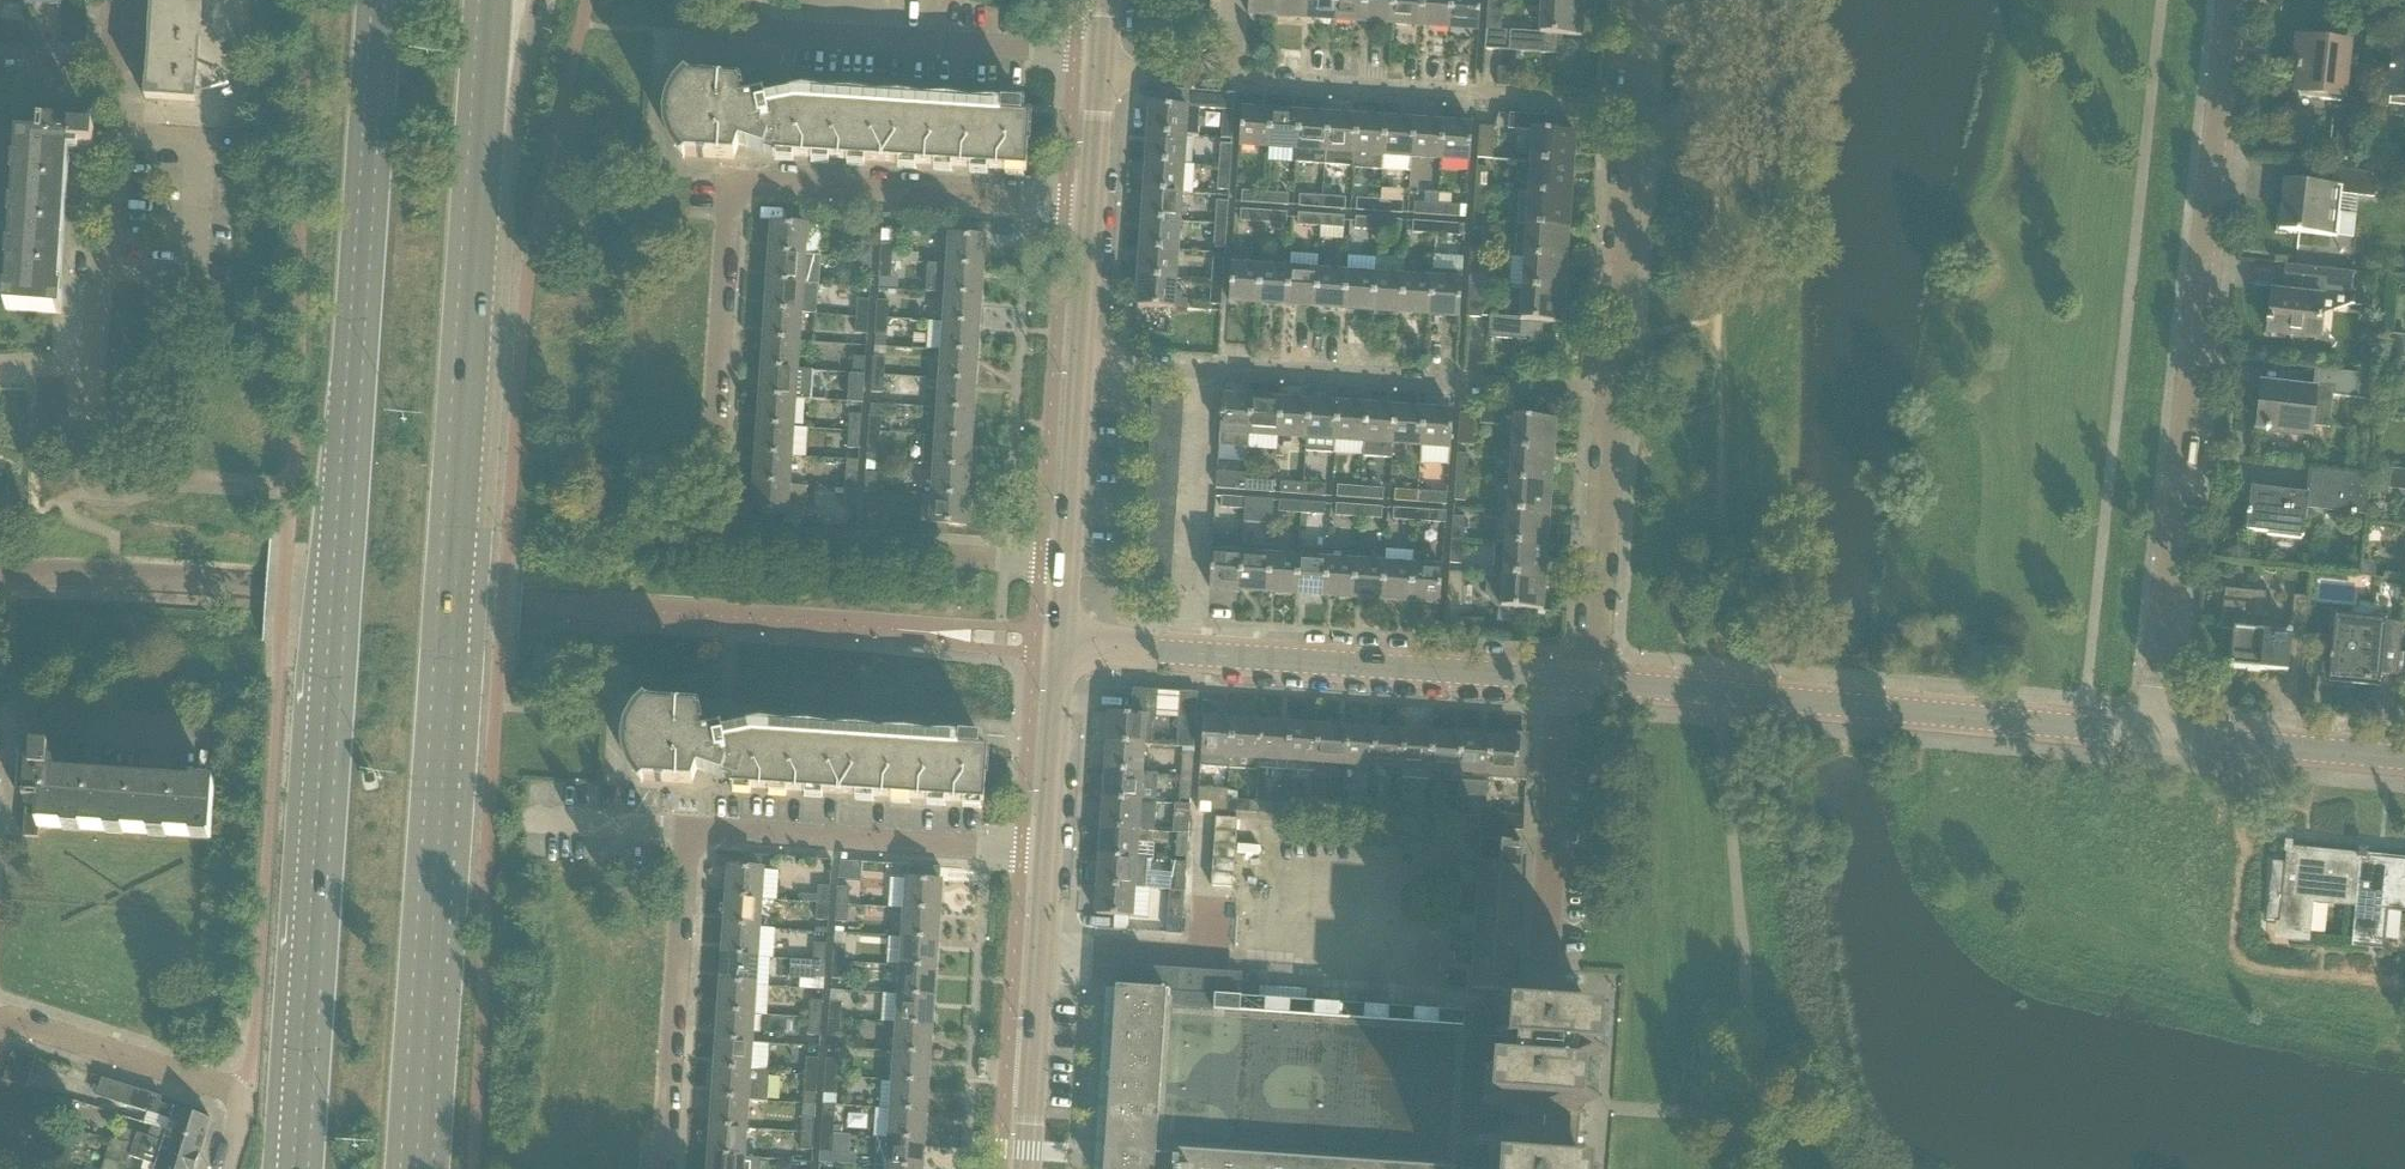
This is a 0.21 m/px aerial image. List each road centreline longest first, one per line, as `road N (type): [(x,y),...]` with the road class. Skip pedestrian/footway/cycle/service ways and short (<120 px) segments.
road 1 (primary): [(380,0),(299,1168)]
road 2 (primary): [(410,1168),(486,0)]
road 3 (residential): [(1067,566),(743,555),(726,544),(719,517),(725,219),(735,198),(763,188),(1090,209)]
road 4 (residential): [(2154,736),(2230,0)]
road 5 (residential): [(664,1168),(684,833),(1048,854)]
road 6 (residential): [(2154,736),(1604,683)]
road 7 (residential): [(1637,108),(1100,71)]
road 8 (residential): [(1617,397),(1081,360)]
road 9 (residential): [(1564,679),(1062,645)]
road 10 (residential): [(1101,55),(778,36),(761,20),(757,0)]
road 11 (unclassified): [(226,1168),(239,1108),(0,1023)]
road 12 (tertiary): [(1027,1168),(1048,854)]
road 13 (unclassified): [(89,363),(108,68)]
road 14 (residential): [(1617,397),(1637,108)]
road 15 (residential): [(1604,683),(1617,397)]
road 16 (unclassified): [(1552,949),(1564,679)]
road 17 (residential): [(2404,760),(2154,736)]
road 18 (unclassified): [(0,739),(8,713),(193,728)]
road 19 (tertiary): [(1048,854),(1062,645)]
road 20 (tertiary): [(1067,566),(1081,360)]
road 21 (tertiary): [(1081,360),(1090,209)]
road 22 (tertiary): [(1090,209),(1100,71)]

